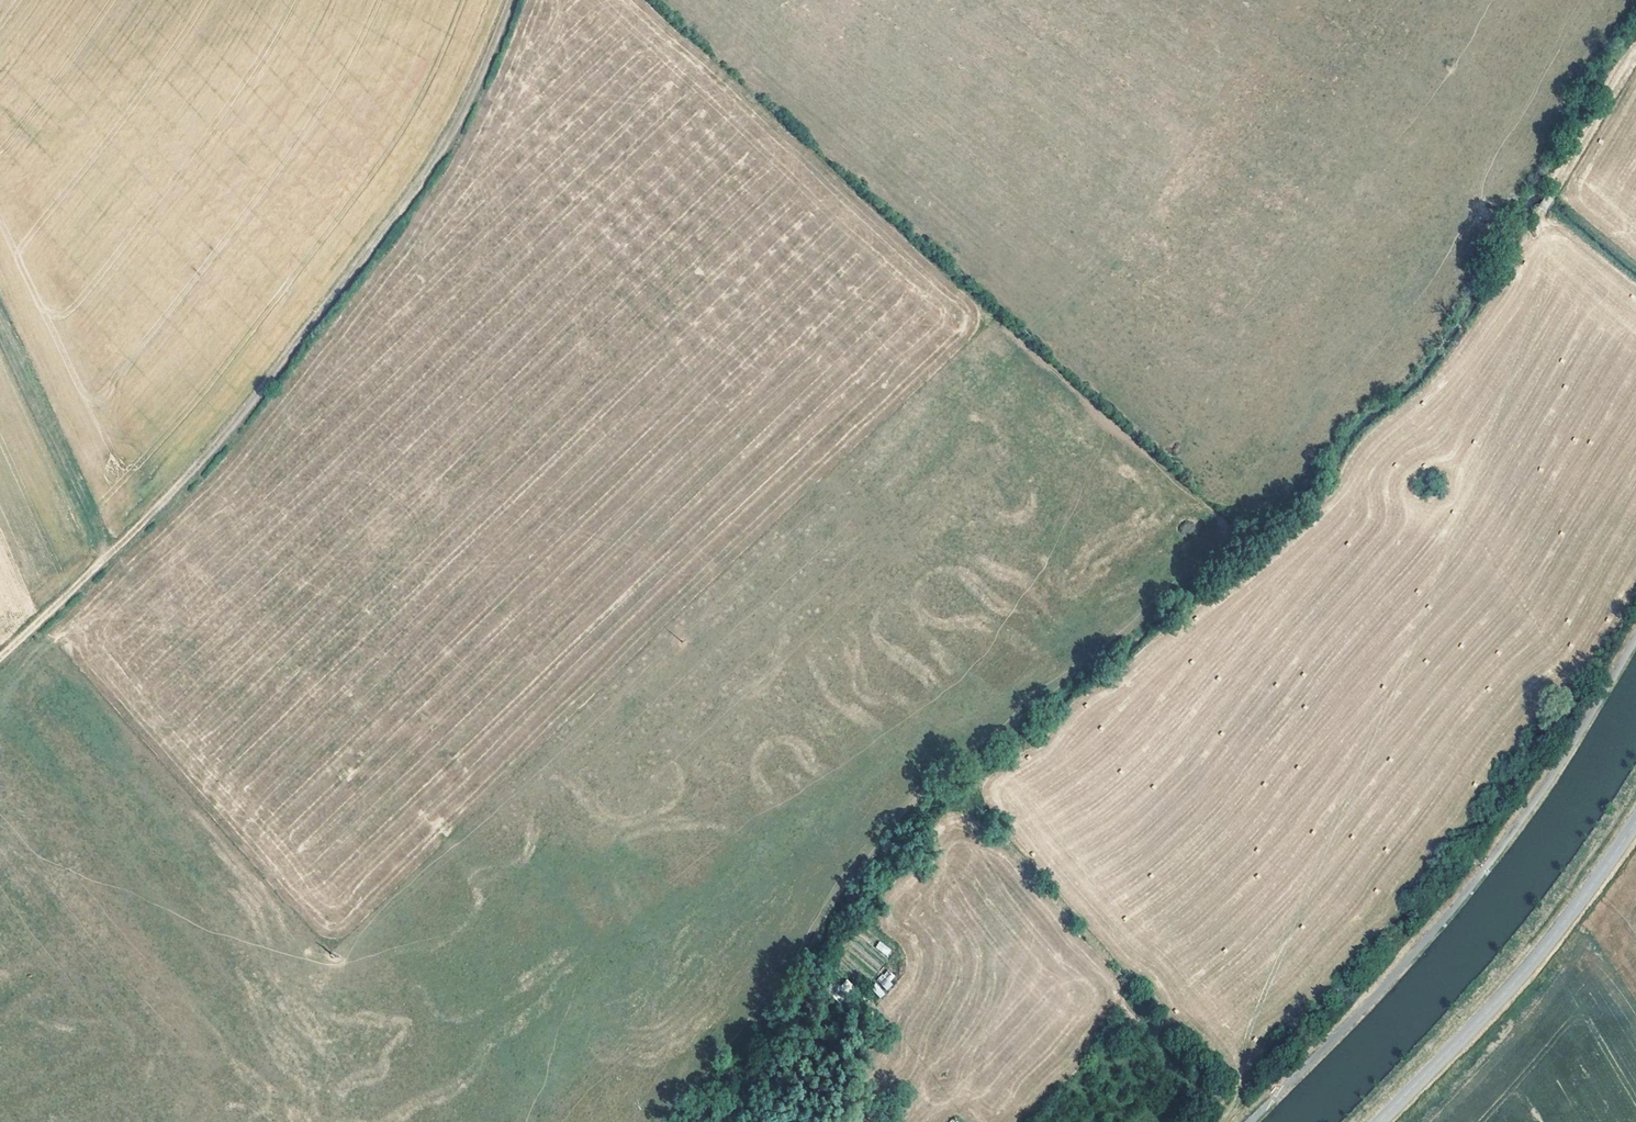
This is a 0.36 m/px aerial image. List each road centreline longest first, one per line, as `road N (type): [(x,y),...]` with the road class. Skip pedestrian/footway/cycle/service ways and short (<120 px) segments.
road 1 (track): [(0,660),(216,445),(421,184),(464,116),(512,0)]
road 2 (unclassified): [(1384,1121),(1522,982),(1635,827)]

